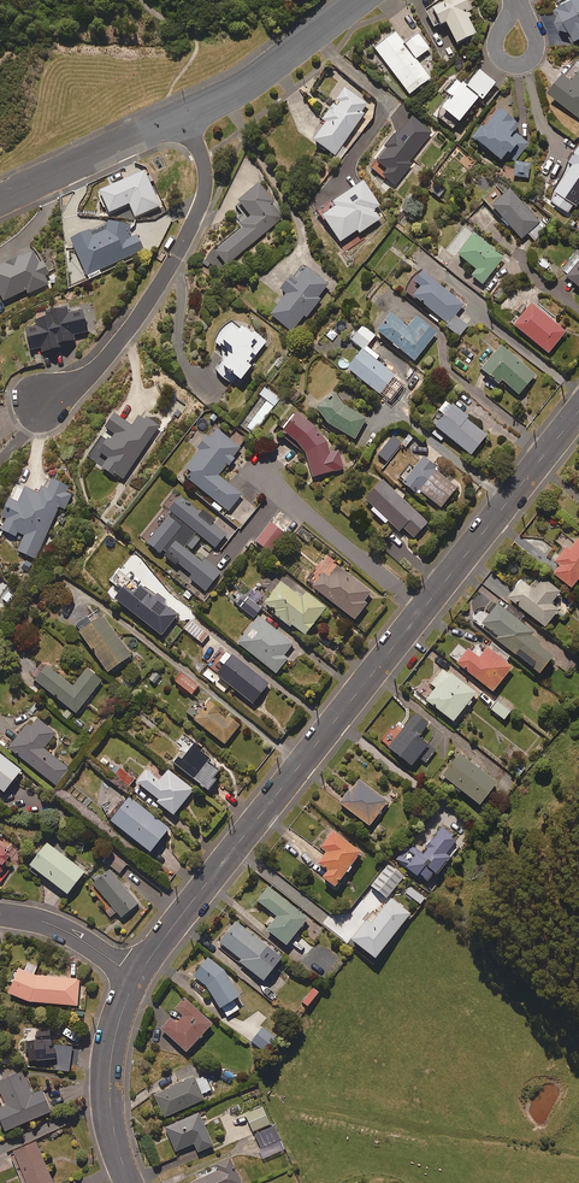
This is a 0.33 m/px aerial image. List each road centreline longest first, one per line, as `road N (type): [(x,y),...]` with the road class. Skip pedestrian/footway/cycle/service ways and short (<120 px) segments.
road 1 (secondary): [(139,977),(578,411)]
road 2 (residential): [(181,116),(205,170),(184,243),(117,345),(92,372),(45,399)]
road 3 (residential): [(181,116),(239,88),(358,0)]
road 4 (secondary): [(130,1182),(109,1079),(116,1031),(139,977)]
road 5 (residential): [(0,200),(181,116)]
road 6 (residential): [(139,977),(52,925),(0,914)]
road 7 (residential): [(518,1),(537,47),(525,63),(506,62),(496,48),(509,17)]

